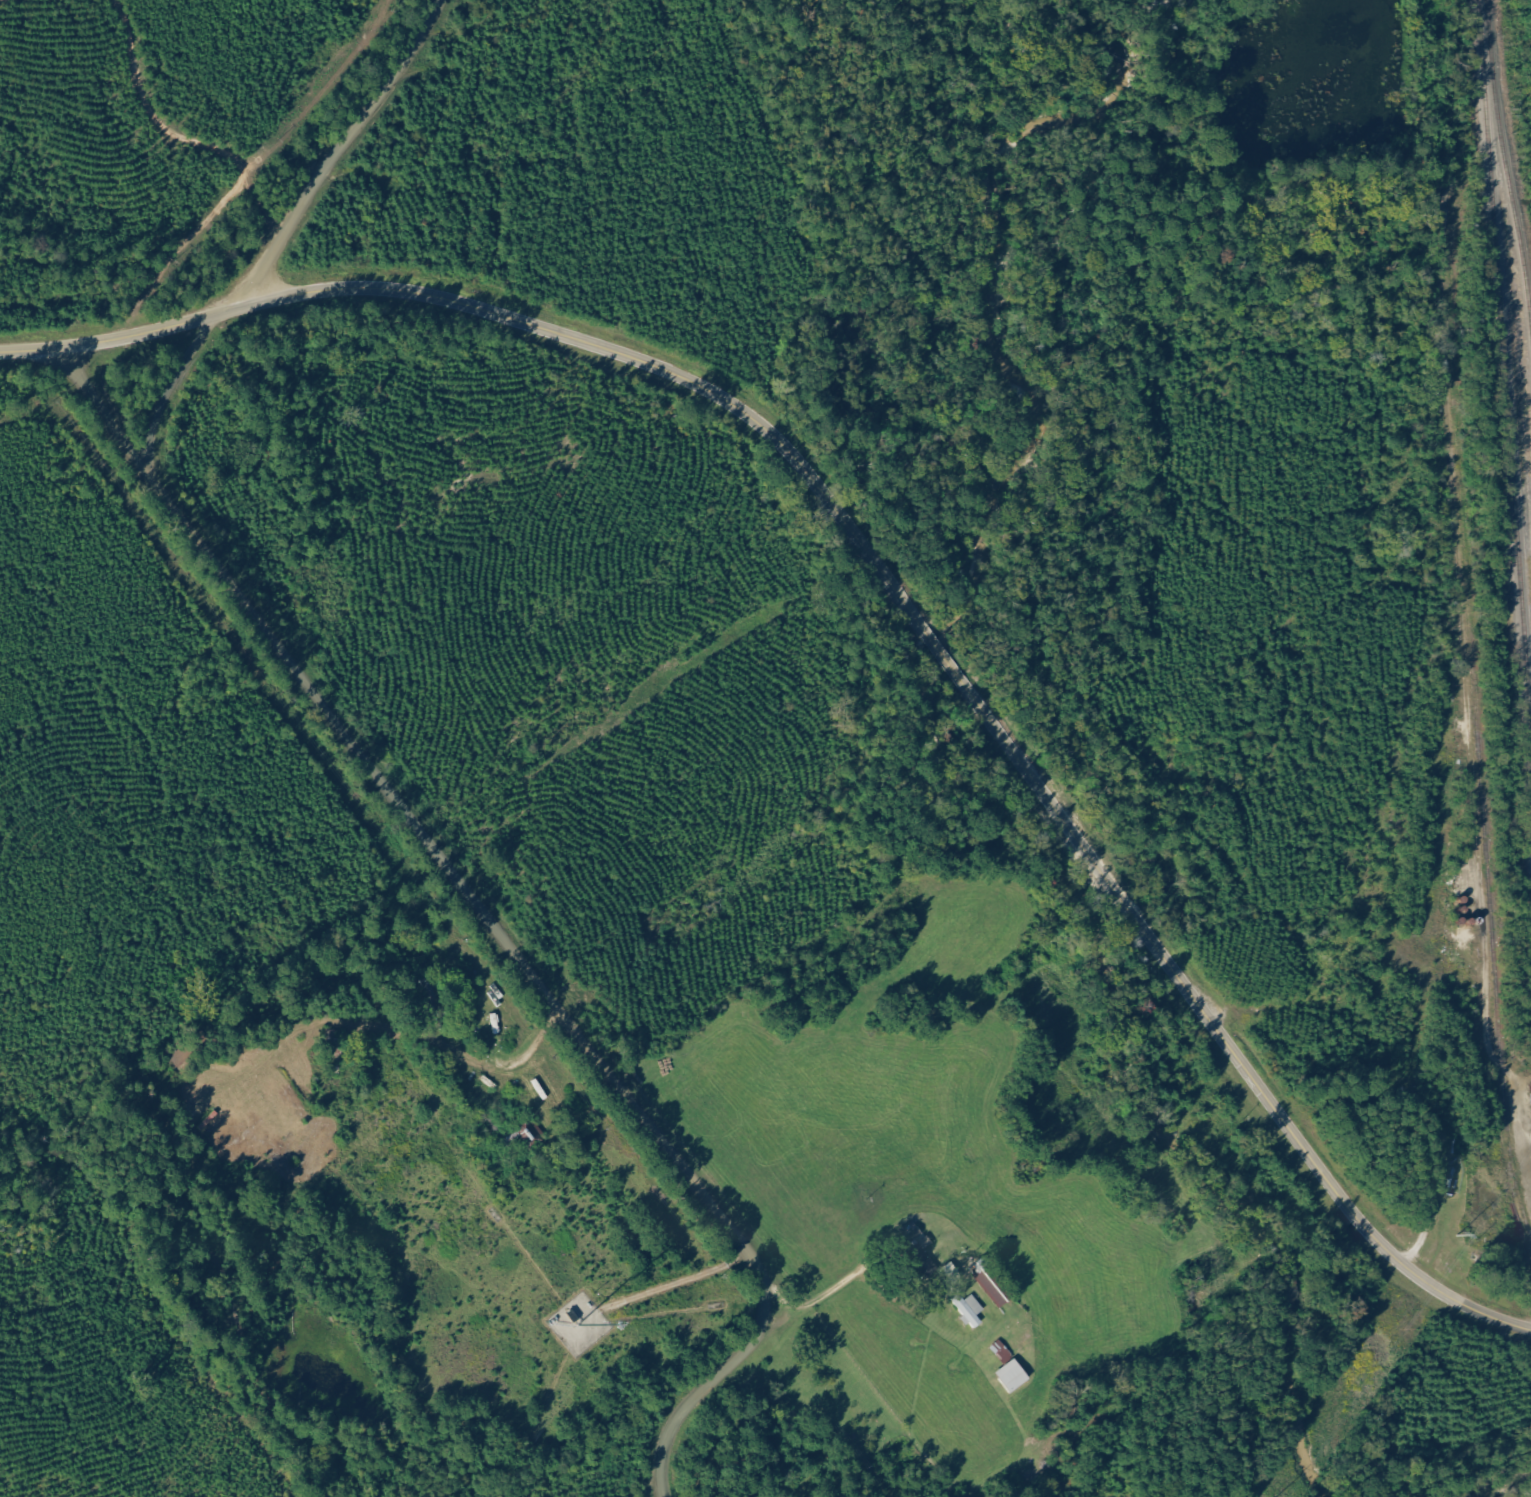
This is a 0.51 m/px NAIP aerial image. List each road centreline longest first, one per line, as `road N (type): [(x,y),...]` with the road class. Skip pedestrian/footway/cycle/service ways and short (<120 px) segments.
road 1 (tertiary): [(0,353),(95,344),(292,293),(364,287),(419,293),(611,352),(683,380),(753,421),(828,501),(1326,1179),(1437,1288),(1530,1328)]
road 2 (residential): [(226,310),(161,409),(146,477),(759,1273),(761,1312),(749,1343),(659,1434),(658,1496)]
road 3 (residential): [(226,310),(307,187),(410,0)]
road 4 (residential): [(146,477),(58,347)]

